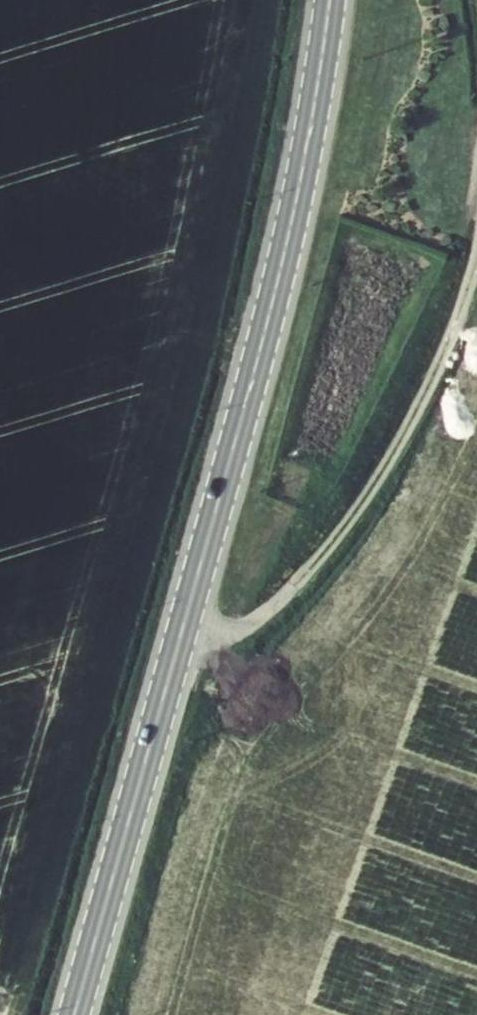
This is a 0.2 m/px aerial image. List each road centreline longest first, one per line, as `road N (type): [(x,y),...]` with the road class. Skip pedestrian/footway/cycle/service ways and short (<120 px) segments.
road 1 (tertiary): [(330,0),(273,301),(74,1014)]
road 2 (track): [(178,649),(264,612),(349,519),(416,410),(476,252)]

